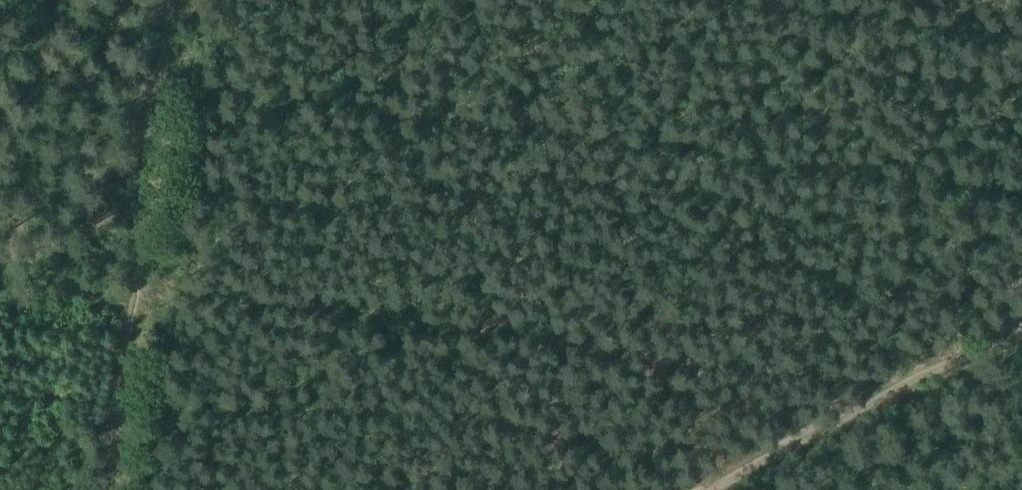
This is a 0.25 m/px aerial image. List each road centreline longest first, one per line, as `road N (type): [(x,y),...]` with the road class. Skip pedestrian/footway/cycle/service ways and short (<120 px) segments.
road 1 (track): [(108,489),(154,0)]
road 2 (track): [(702,489),(1021,320)]

